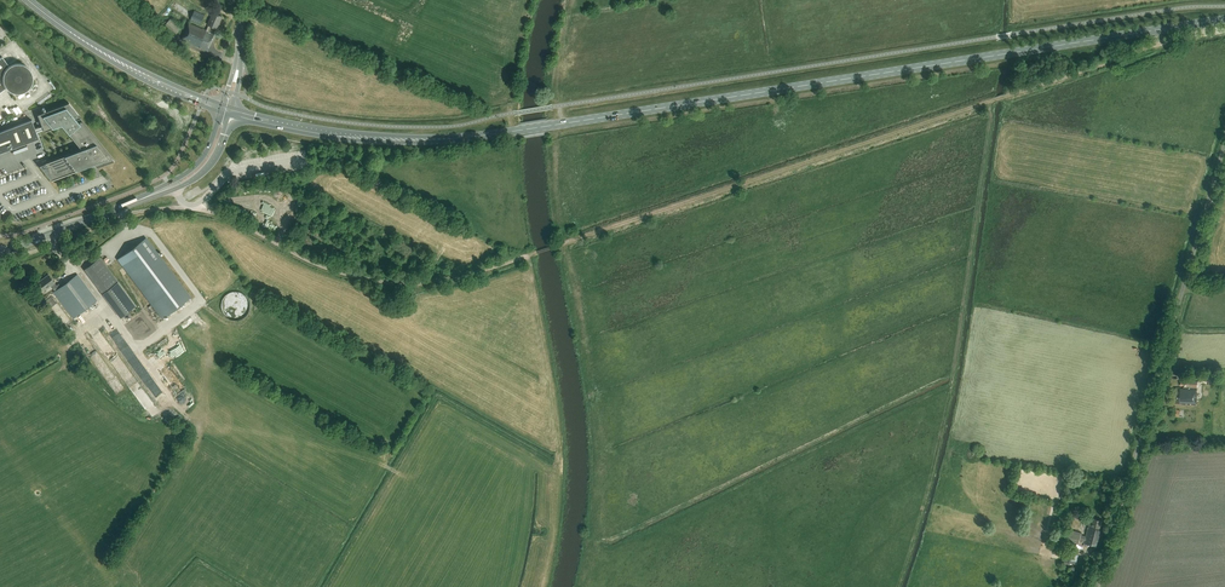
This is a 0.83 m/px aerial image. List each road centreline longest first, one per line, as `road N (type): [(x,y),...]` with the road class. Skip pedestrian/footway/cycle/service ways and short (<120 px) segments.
road 1 (primary): [(518,131),(1224,19)]
road 2 (track): [(1224,29),(1155,45),(551,248)]
road 3 (unclassified): [(1097,586),(1224,144)]
road 4 (track): [(537,253),(451,279),(383,282),(325,268),(192,206)]
road 5 (primary): [(518,131),(395,139),(232,112)]
road 6 (primary): [(222,108),(118,62),(28,0)]
road 7 (tertiary): [(0,253),(171,187)]
road 8 (track): [(192,206),(133,213),(52,245)]

